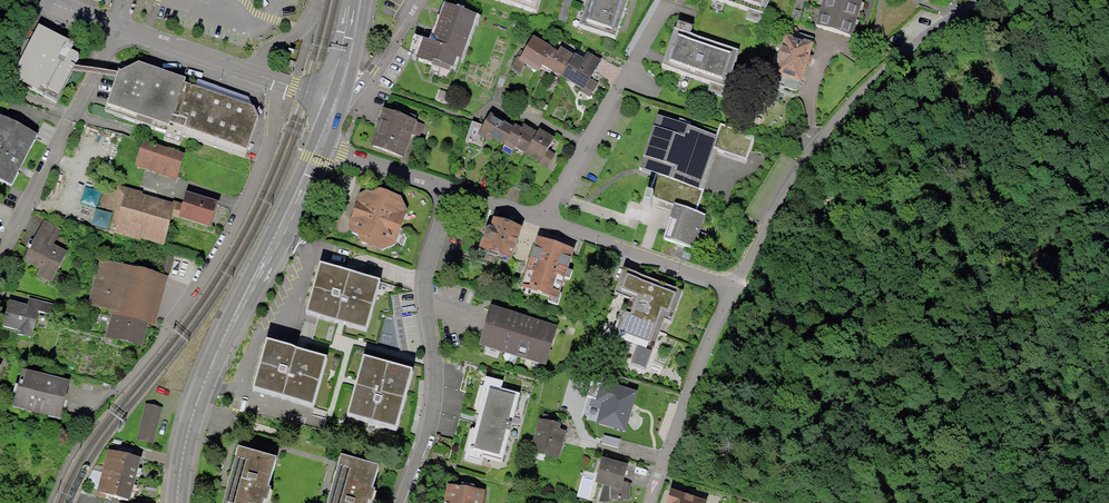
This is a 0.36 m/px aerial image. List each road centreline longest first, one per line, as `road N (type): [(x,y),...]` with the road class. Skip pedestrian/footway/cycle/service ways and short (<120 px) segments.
road 1 (residential): [(279,82),(271,142),(200,286),(90,418)]
road 2 (secondary): [(317,146),(204,383),(178,502)]
road 3 (residential): [(734,281),(830,130),(892,64),(980,0)]
road 4 (residential): [(451,192),(423,284),(437,383),(431,429),(401,502)]
road 5 (residential): [(0,257),(115,28)]
road 6 (residential): [(683,3),(547,220)]
road 7 (residential): [(653,502),(734,281)]
road 8 (residential): [(547,220),(734,281)]
road 9 (residential): [(279,82),(115,28)]
road 10 (residential): [(317,146),(451,192)]
road 11 (residential): [(336,101),(393,48),(421,0)]

